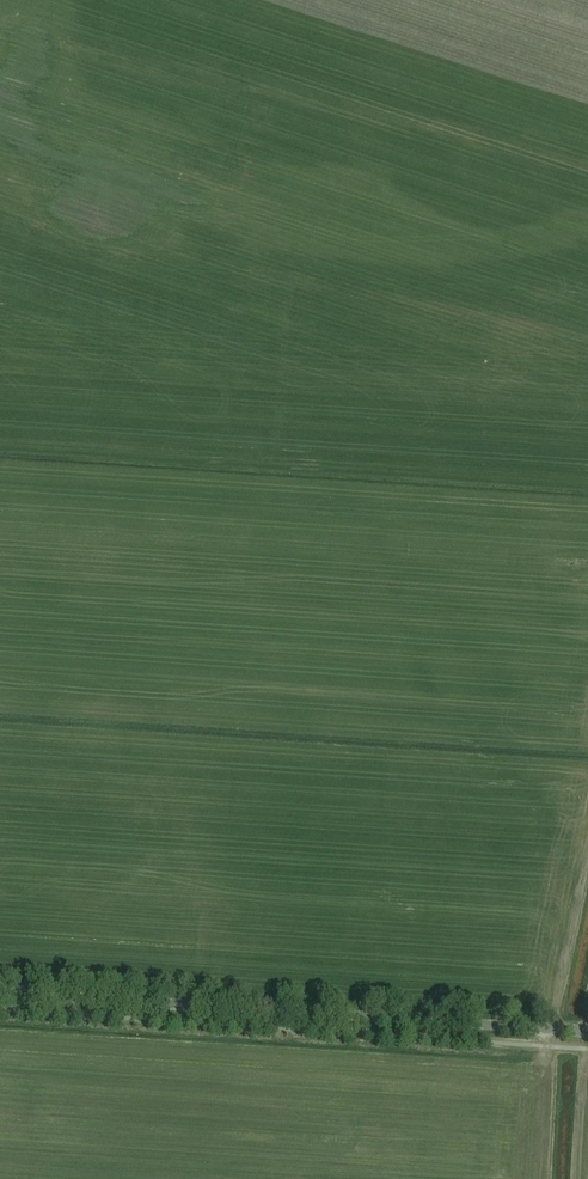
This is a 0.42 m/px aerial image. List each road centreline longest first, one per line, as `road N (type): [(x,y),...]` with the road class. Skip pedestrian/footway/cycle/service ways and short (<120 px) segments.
road 1 (tertiary): [(587,1034),(0,991)]

